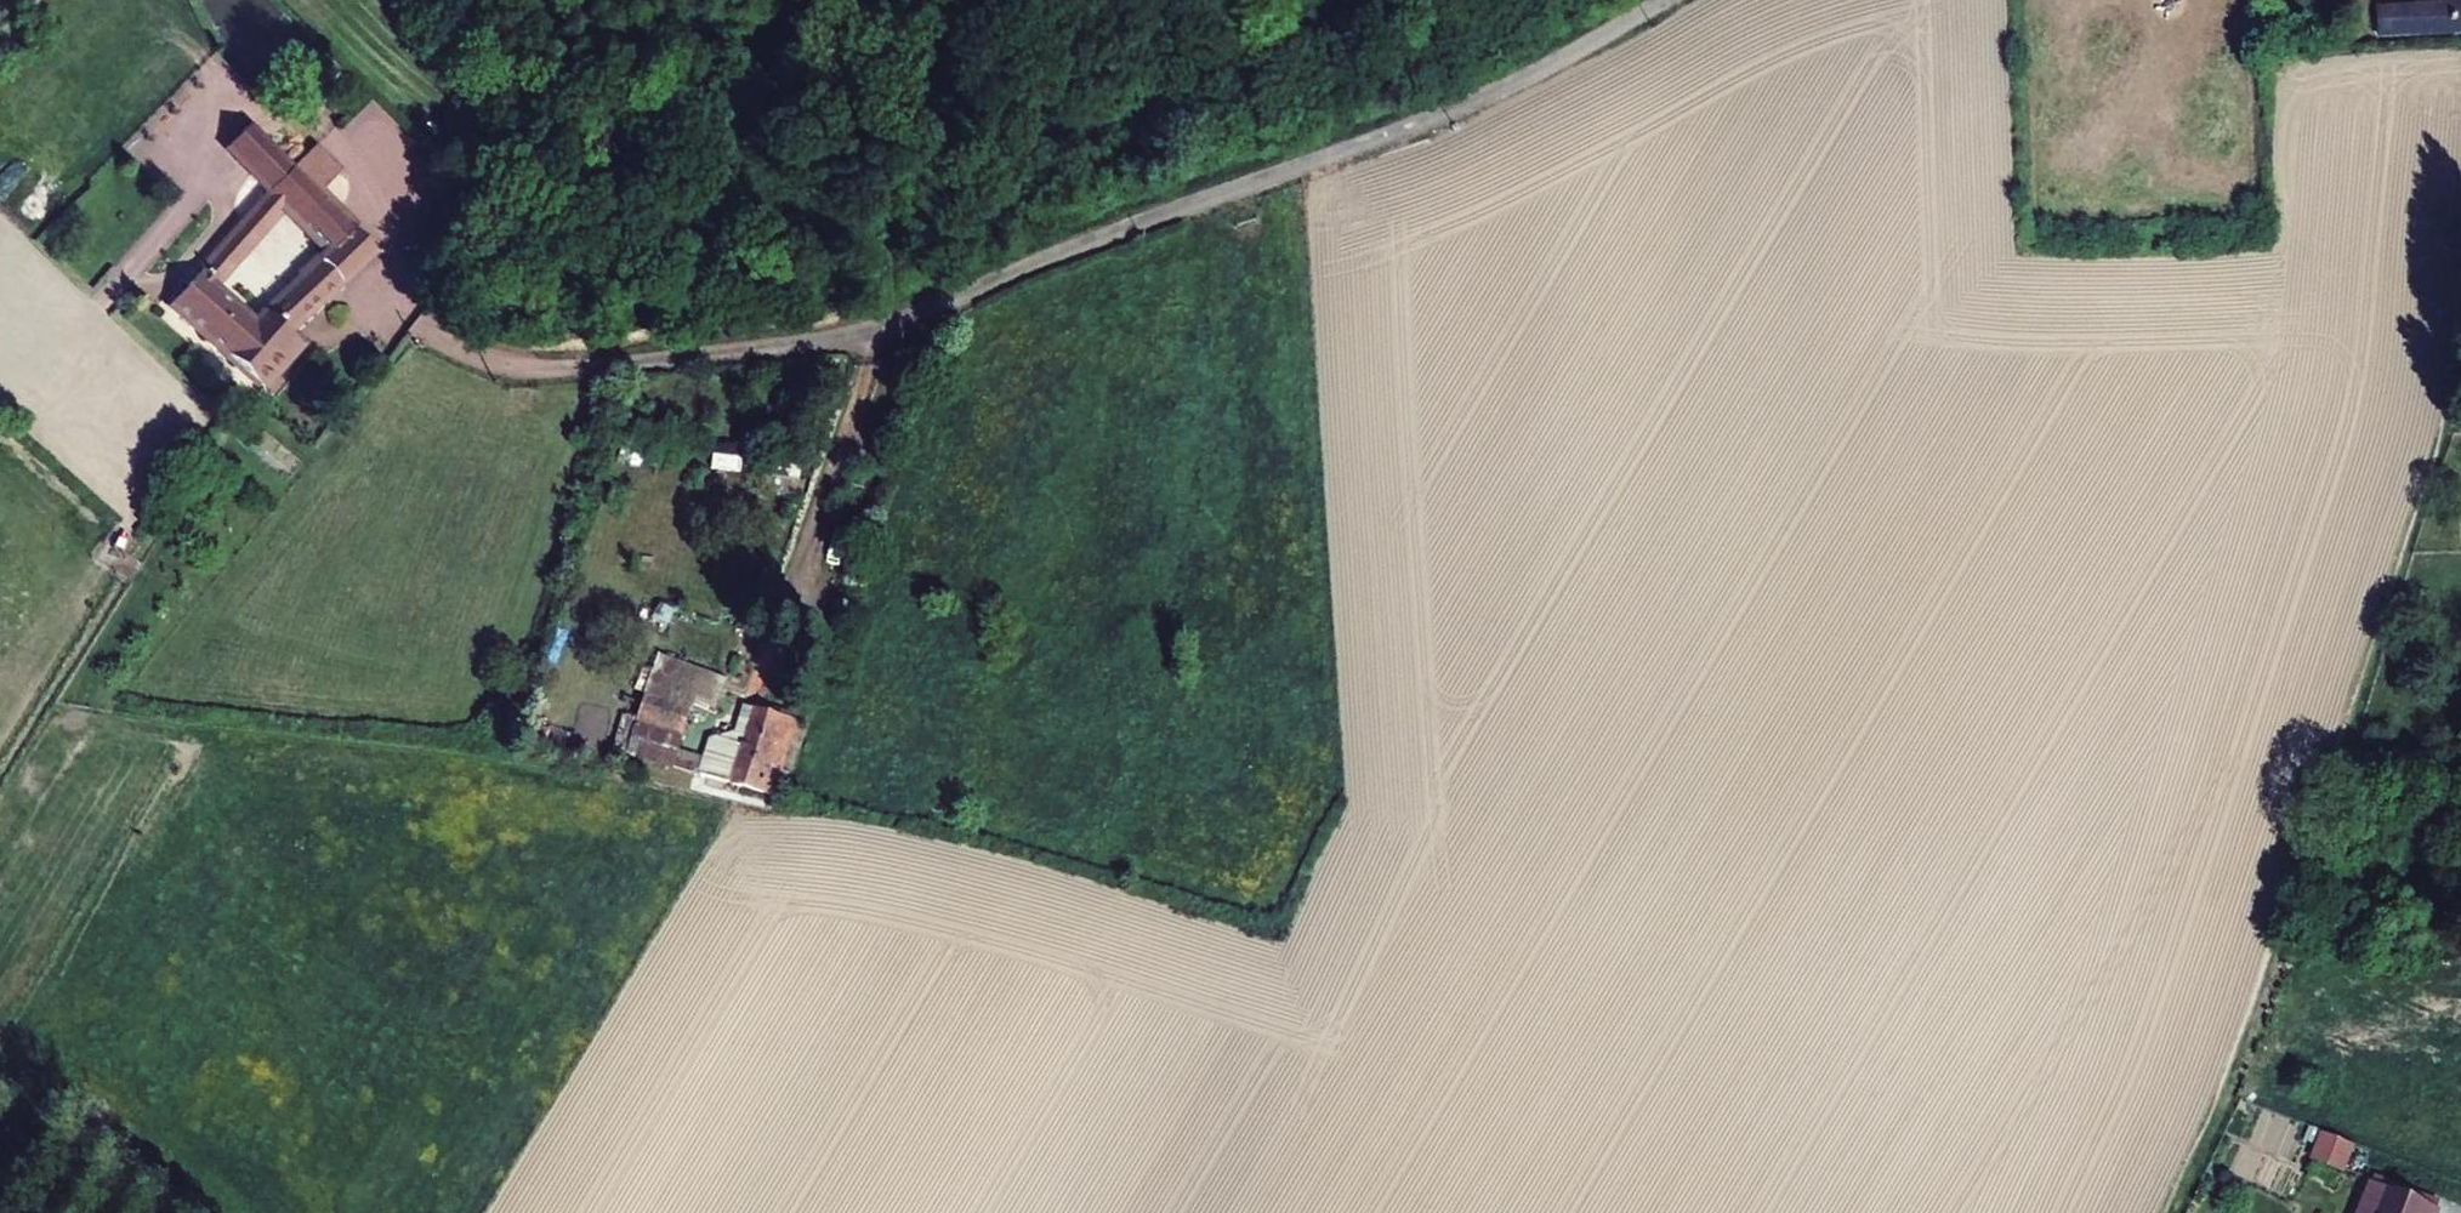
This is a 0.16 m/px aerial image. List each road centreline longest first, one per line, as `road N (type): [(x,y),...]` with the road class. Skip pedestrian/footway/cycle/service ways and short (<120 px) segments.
road 1 (residential): [(1664,0),(1460,106),(846,335),(546,367),(484,356),(433,329)]

